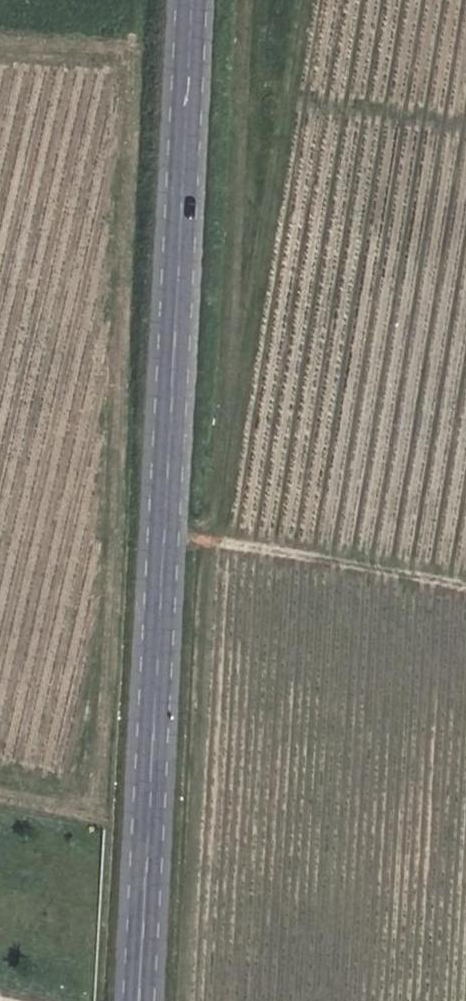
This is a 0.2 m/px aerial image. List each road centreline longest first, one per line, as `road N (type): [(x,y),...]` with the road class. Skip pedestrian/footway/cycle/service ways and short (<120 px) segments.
road 1 (tertiary): [(137,1000),(189,0)]

